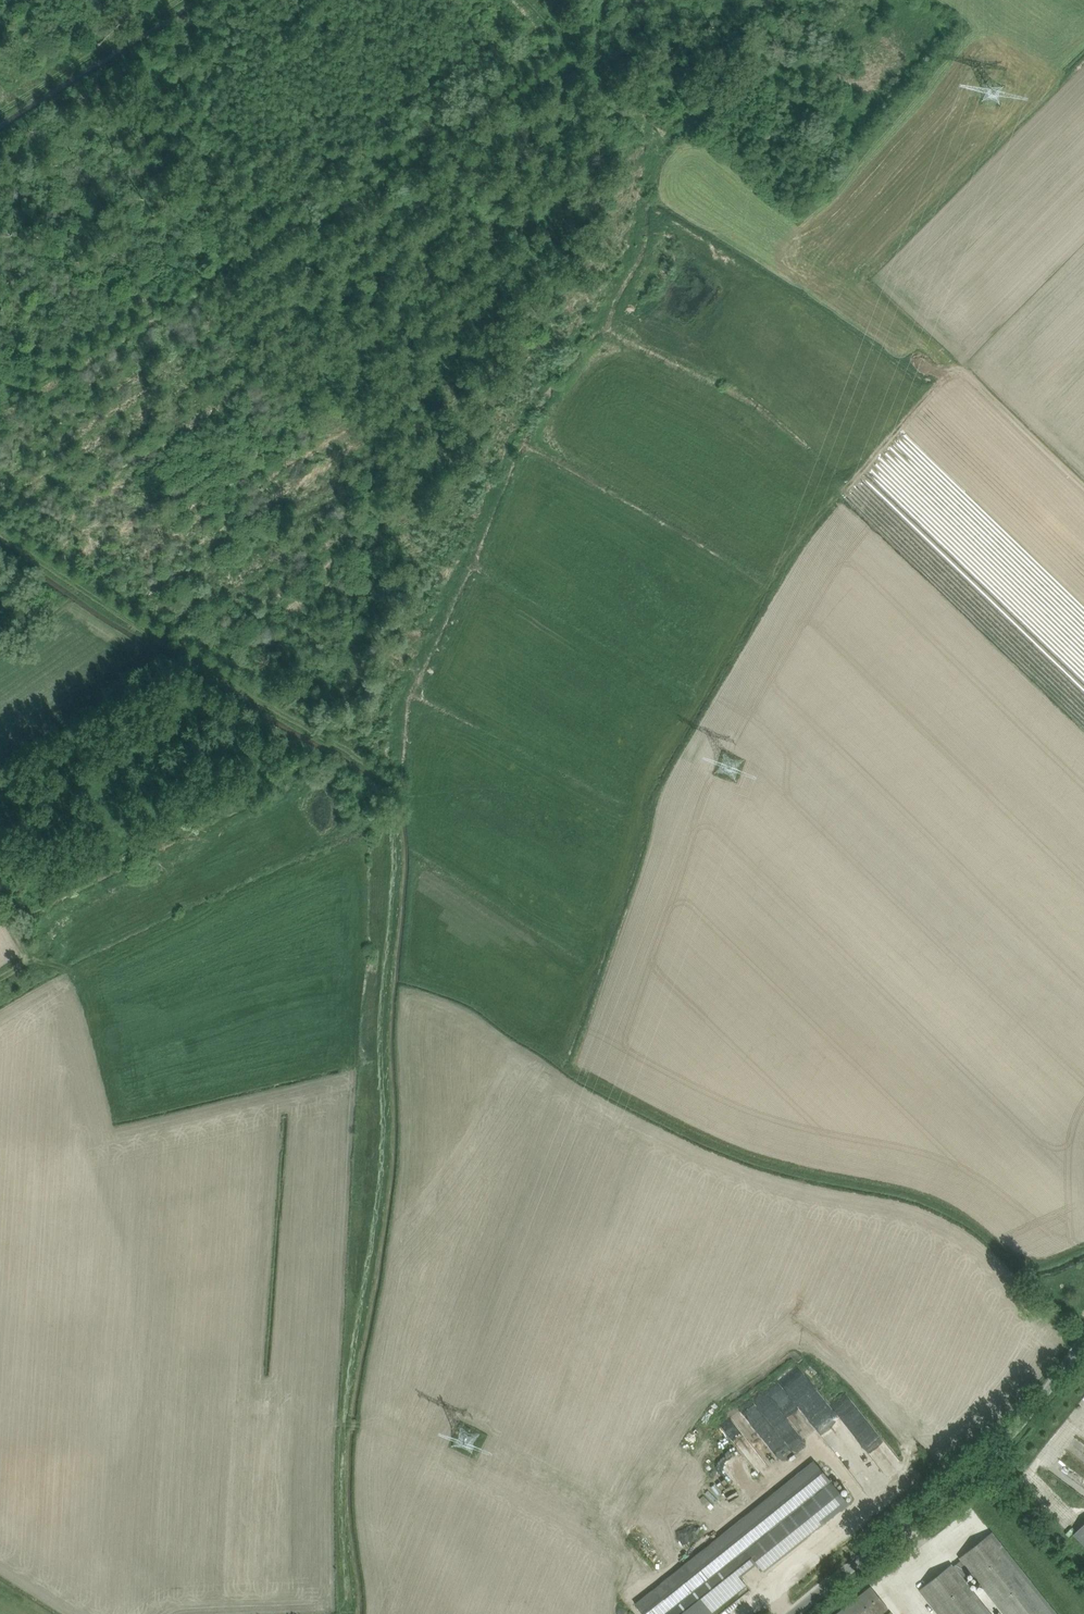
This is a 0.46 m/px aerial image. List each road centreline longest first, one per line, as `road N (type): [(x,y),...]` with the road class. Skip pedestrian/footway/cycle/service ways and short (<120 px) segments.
road 1 (track): [(380,775),(371,797),(393,857),(347,1407),(348,1613)]
road 2 (track): [(0,533),(392,783)]
road 3 (unclassified): [(792,1613),(979,1468),(1083,1339)]
road 4 (track): [(177,0),(0,109)]
road 5 (track): [(1083,489),(961,370)]

